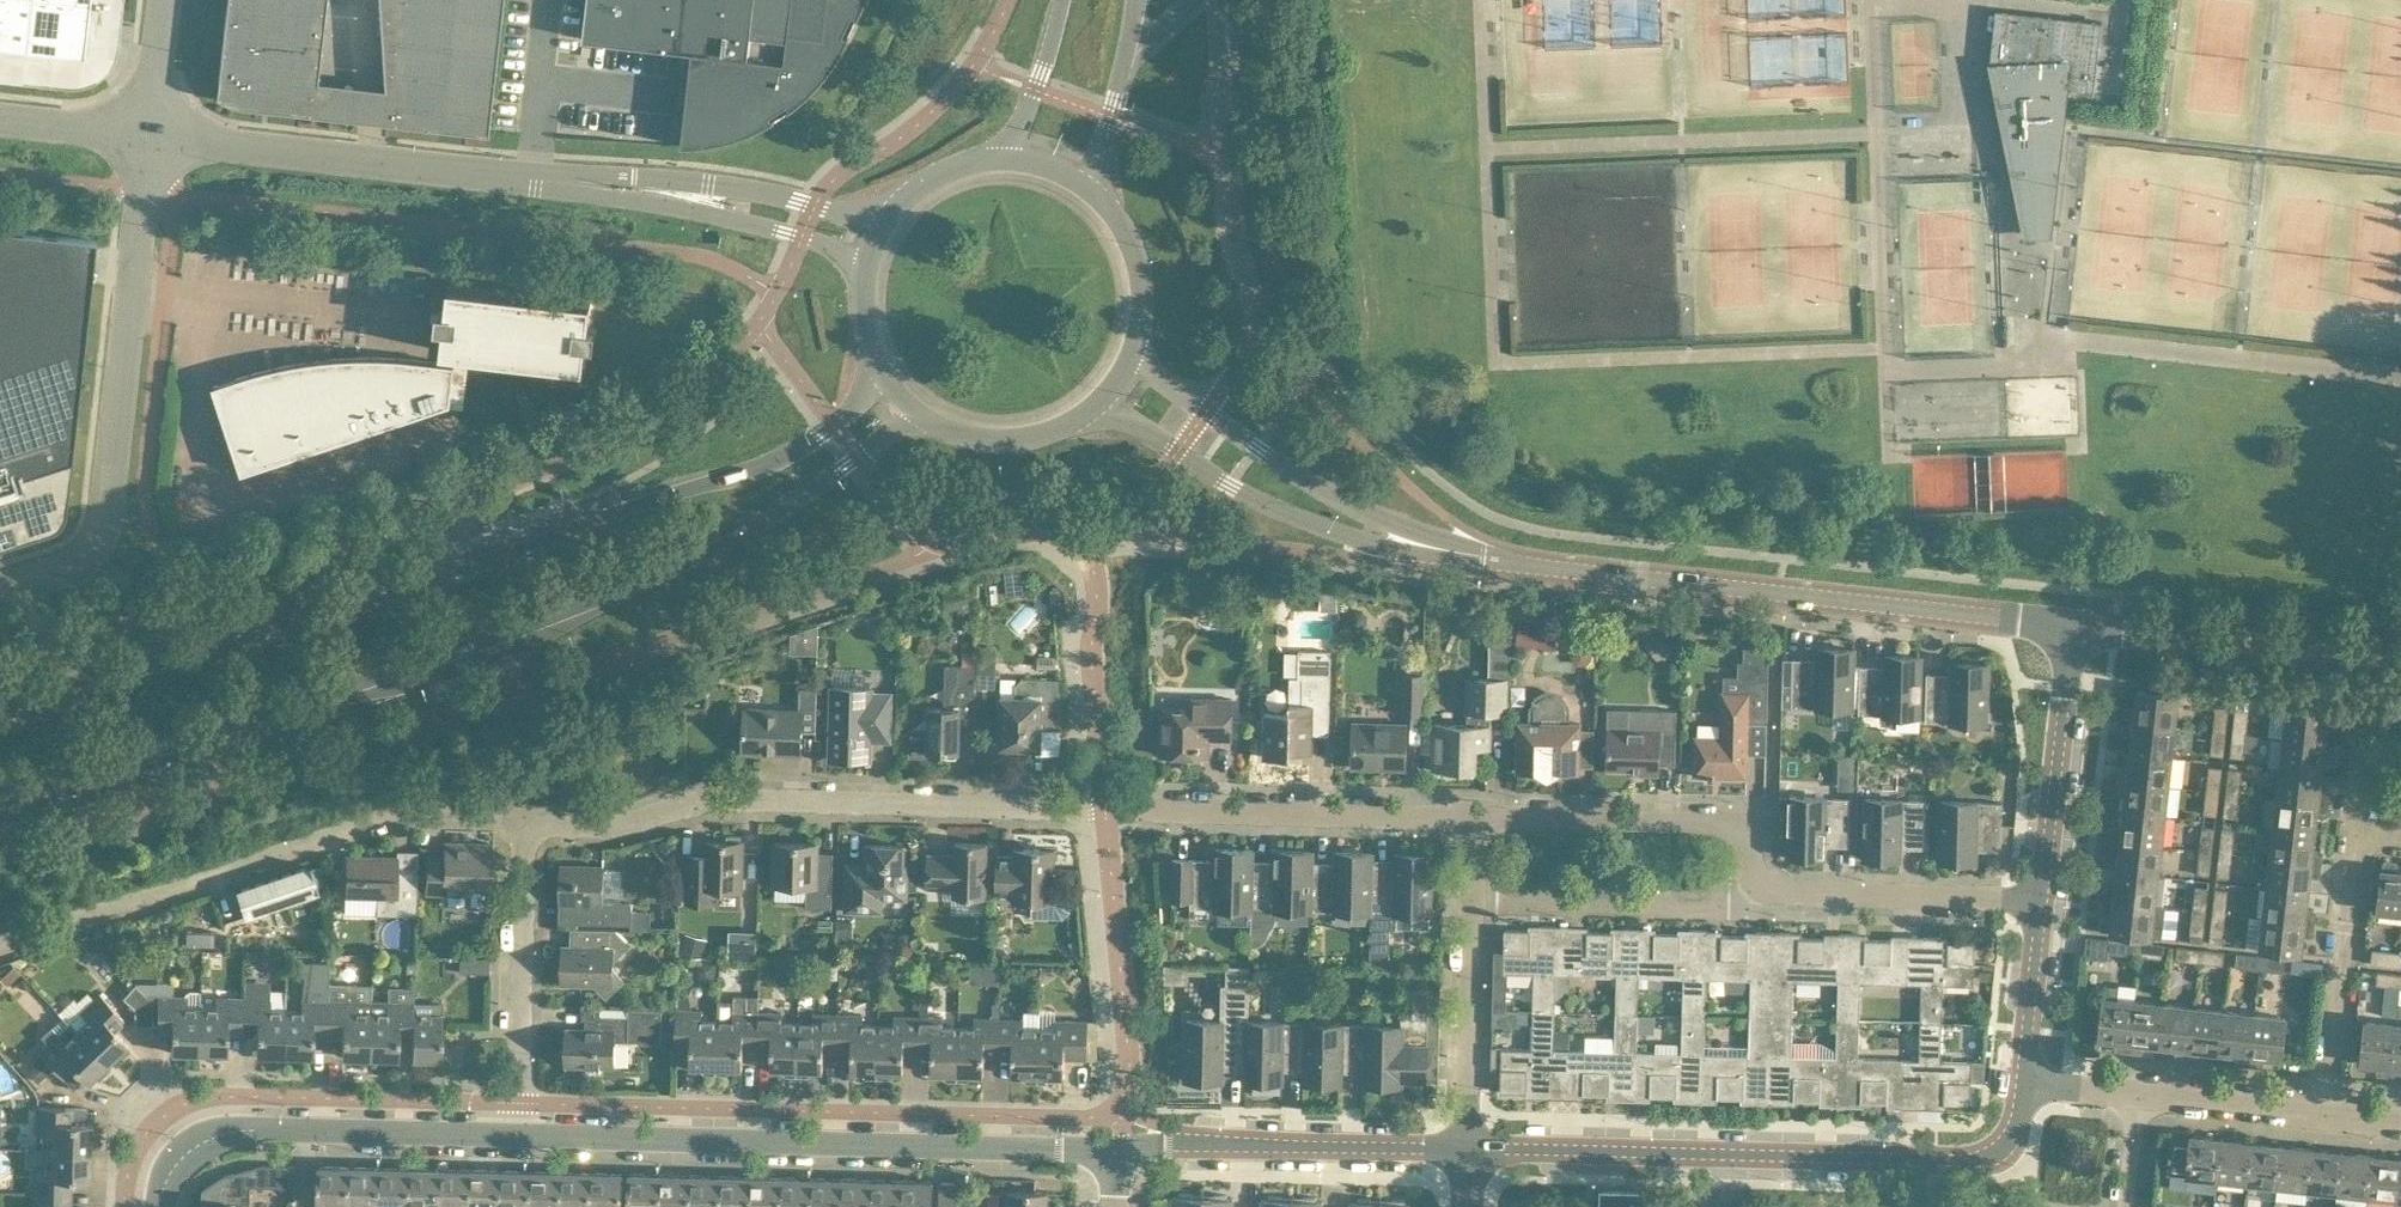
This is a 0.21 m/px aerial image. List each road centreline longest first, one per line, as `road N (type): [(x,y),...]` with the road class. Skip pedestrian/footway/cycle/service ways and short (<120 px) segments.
road 1 (secondary): [(0,803),(493,635),(647,574),(784,504),(916,414)]
road 2 (secondary): [(875,364),(834,423),(759,465),(0,714)]
road 3 (residential): [(1473,820),(699,802),(620,827),(526,827)]
road 4 (tertiary): [(2076,624),(1426,550)]
road 5 (tertiary): [(520,1135),(1118,1148)]
road 6 (residential): [(0,952),(415,812),(526,827)]
road 7 (unclassified): [(0,582),(84,551),(94,538),(151,136)]
road 8 (tertiary): [(1468,1148),(1938,1159)]
road 9 (tertiary): [(159,1206),(181,1160),(225,1133),(520,1135)]
road 10 (unclassified): [(533,178),(151,136)]
road 11 (tertiary): [(1088,415),(1178,451),(1336,533),(1426,550)]
road 12 (unclassified): [(886,221),(707,183),(533,178)]
road 13 (residential): [(1754,902),(1750,826),(1473,820)]
road 14 (tertiary): [(1118,1148),(1468,1148)]
road 15 (unclassified): [(533,178),(786,232),(867,260)]
road 16 (unclassified): [(1261,332),(1238,243),(1219,0)]
road 17 (tertiary): [(2400,661),(2076,624)]
road 18 (residential): [(526,827),(520,1135)]
road 19 (residential): [(2044,894),(1777,892),(1754,902)]
road 20 (residential): [(1754,902),(1472,900)]
road 21 (residential): [(2332,1115),(2360,837)]
road 22 (tertiary): [(2044,894),(2076,624)]
road 23 (tertiary): [(1426,550),(1207,412)]
road 24 (residential): [(1468,1148),(1472,900)]
road 25 (residential): [(2332,1115),(2139,1094)]
road 26 (tertiary): [(2024,1081),(2044,894)]
road 27 (secondary): [(916,414),(957,436),(1002,444),(1048,436),(1088,415)]
road 28 (secondary): [(1135,355),(1145,312),(1141,269),(1125,229),(1097,195)]
road 29 (secondary): [(1061,0),(1036,89),(1002,160)]
road 30 (unclassified): [(151,136),(0,120)]
road 31 (tertiary): [(1938,1159),(1989,1157),(2006,1145),(2024,1081)]
road 32 (unclassified): [(151,136),(166,0)]
road 33 (secondary): [(1002,160),(937,176),(886,221)]
road 34 (secondary): [(1097,195),(1127,67)]

